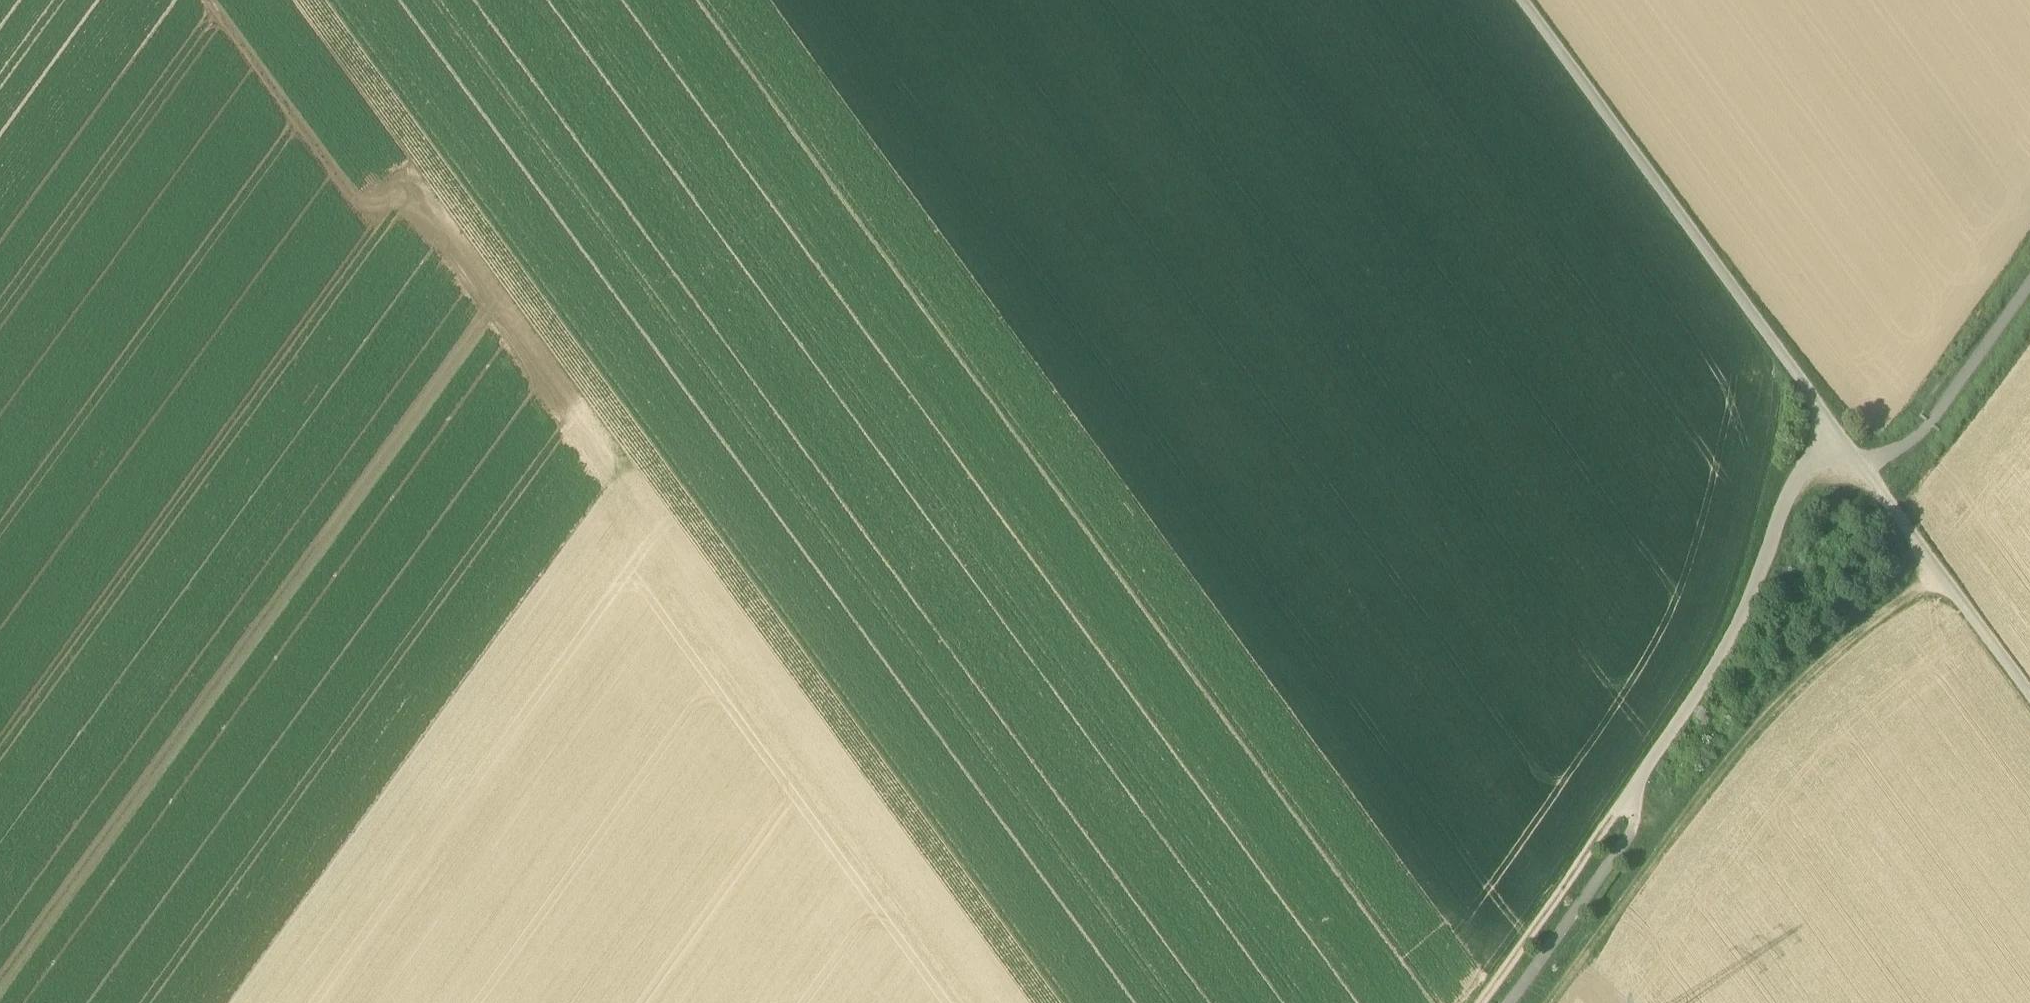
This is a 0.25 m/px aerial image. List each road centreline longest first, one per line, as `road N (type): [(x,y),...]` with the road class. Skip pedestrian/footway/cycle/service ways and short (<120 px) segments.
road 1 (track): [(1550,1002),(1785,689),(1932,573)]
road 2 (track): [(1835,434),(1520,0)]
road 3 (track): [(1835,434),(1787,496),(1743,622),(1637,781)]
road 4 (track): [(2029,705),(1861,470)]
road 5 (track): [(1637,781),(1479,1002)]

